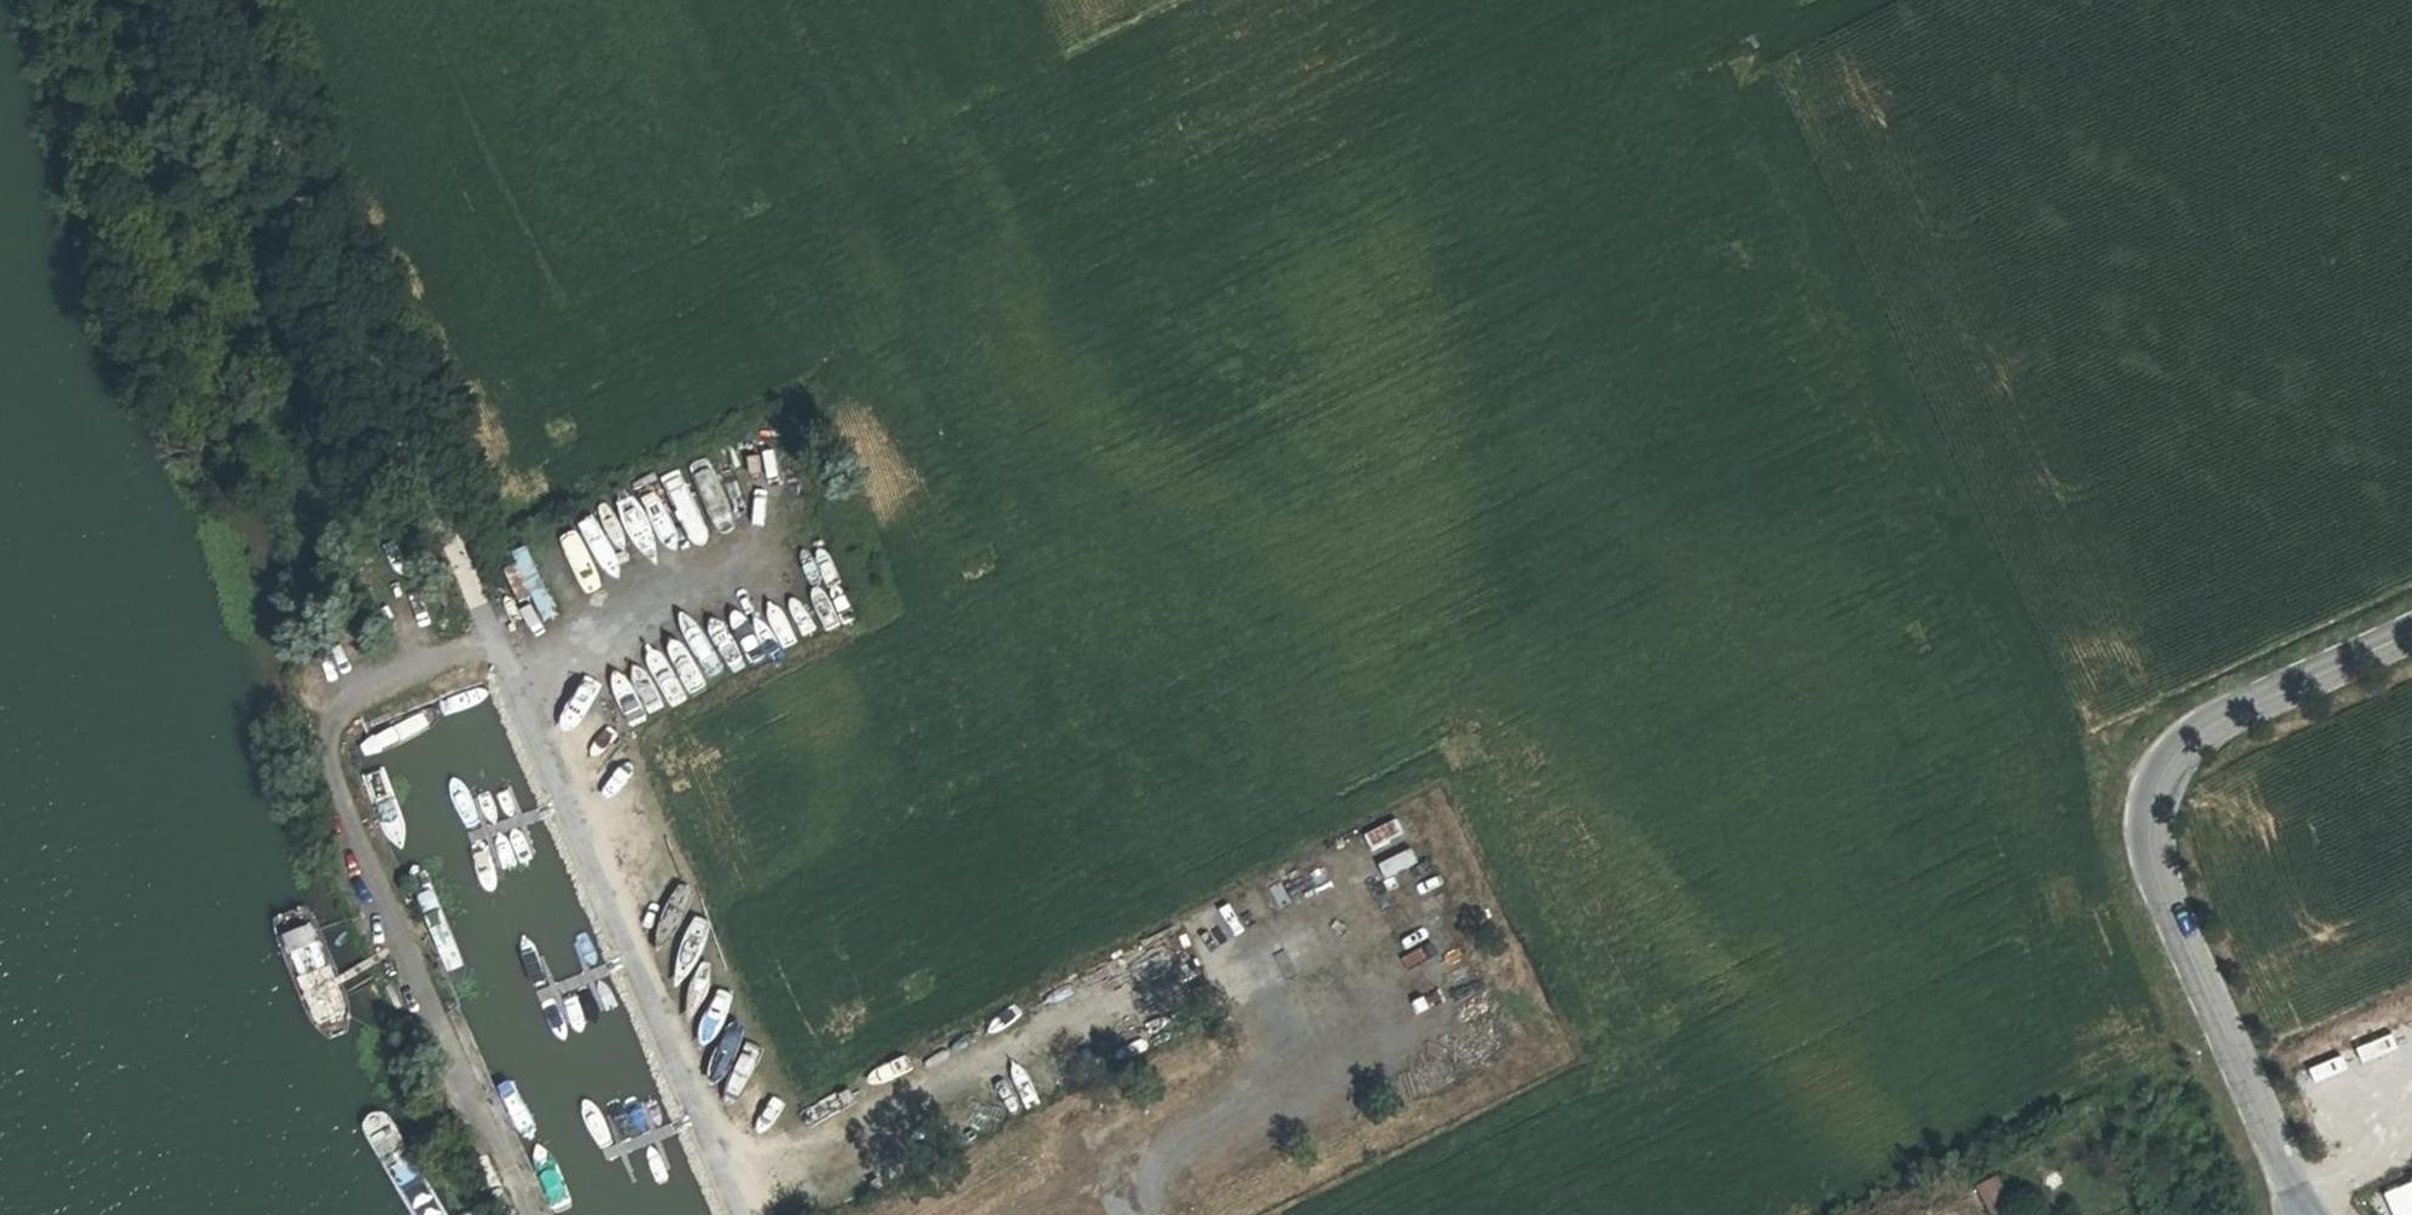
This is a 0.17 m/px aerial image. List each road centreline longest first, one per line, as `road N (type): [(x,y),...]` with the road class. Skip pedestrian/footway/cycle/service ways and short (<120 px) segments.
road 1 (unclassified): [(2411,635),(2184,739),(2148,777),(2142,838),(2313,1214)]
road 2 (track): [(453,560),(751,1214)]

